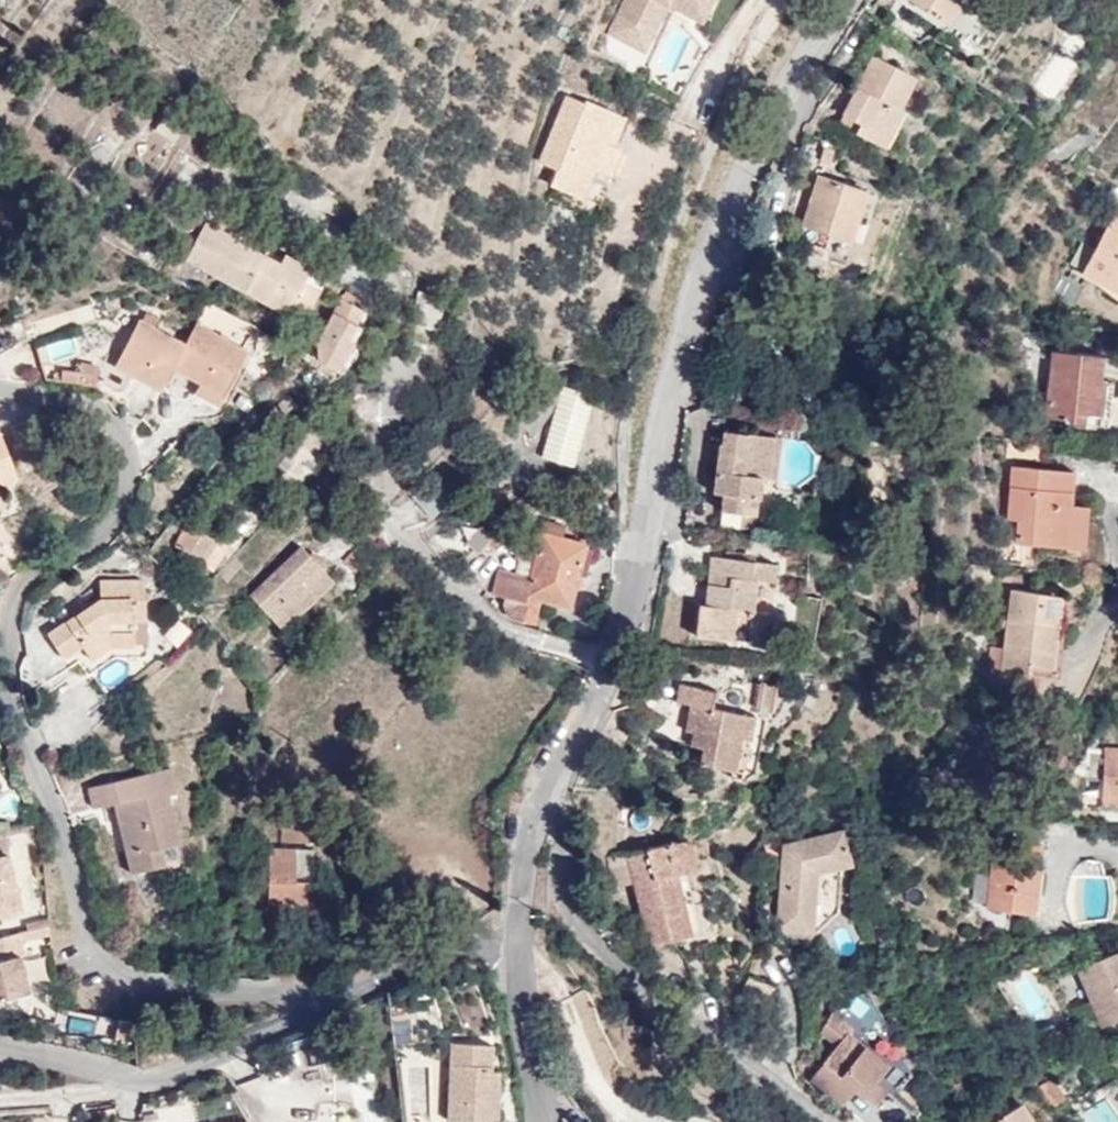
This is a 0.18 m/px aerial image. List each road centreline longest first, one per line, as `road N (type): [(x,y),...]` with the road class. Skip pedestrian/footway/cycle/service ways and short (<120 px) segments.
road 1 (residential): [(843,0),(772,116),(692,324),(610,669),(540,780)]
road 2 (residential): [(522,926),(367,985),(156,1089),(0,1102)]
road 3 (residential): [(820,1121),(604,961),(552,870),(540,780)]
road 4 (residential): [(522,926),(537,1121)]
road 5 (residential): [(540,780),(518,870),(522,926)]

